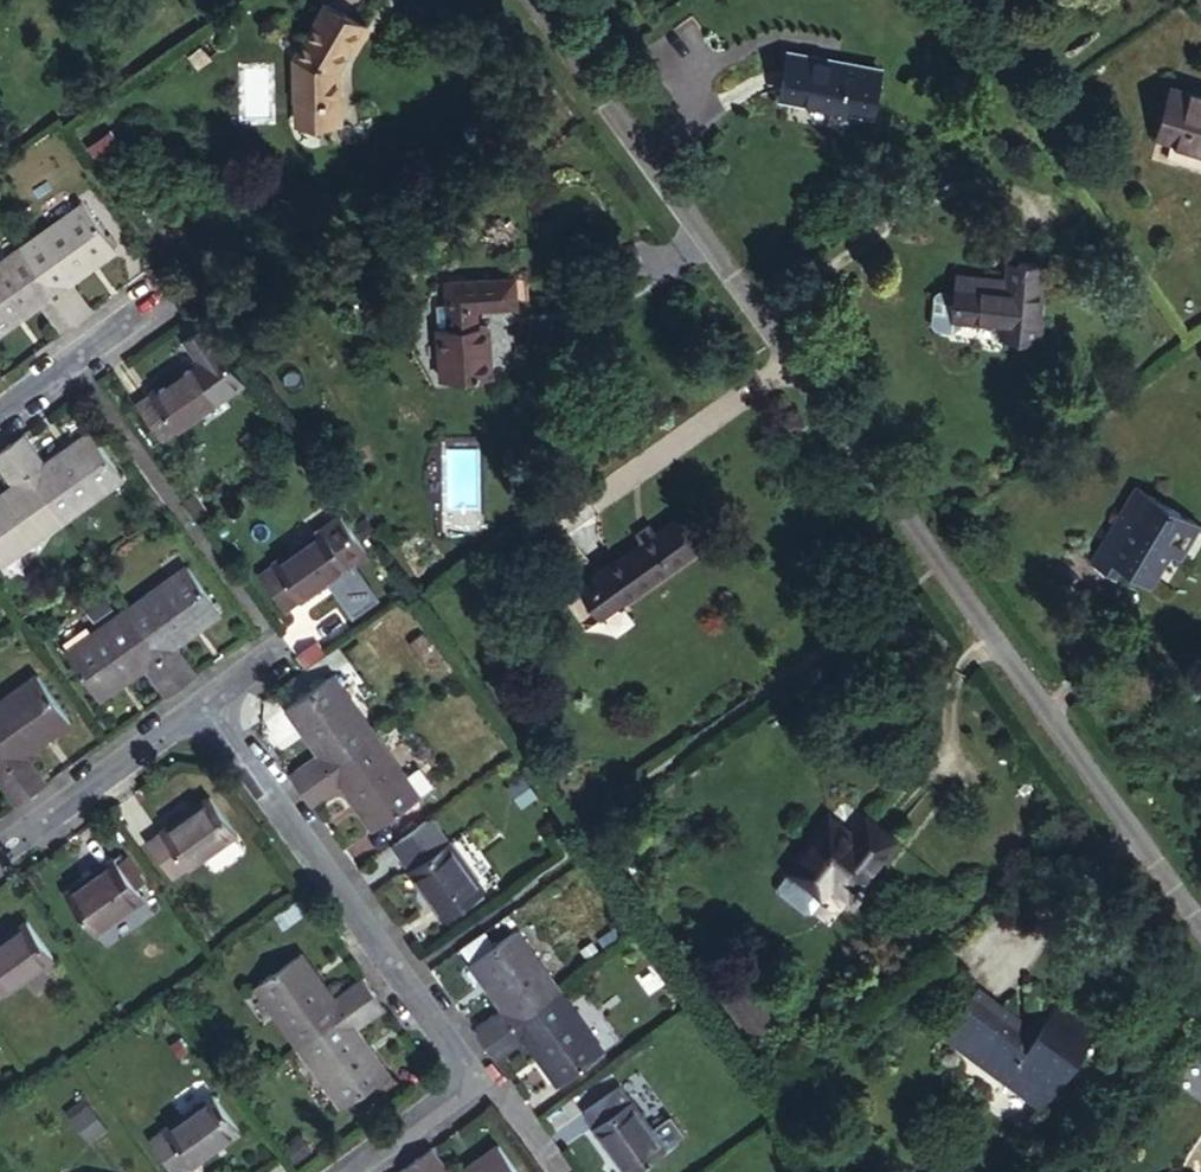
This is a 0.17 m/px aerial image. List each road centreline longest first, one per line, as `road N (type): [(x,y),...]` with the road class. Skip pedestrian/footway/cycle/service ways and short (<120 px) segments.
road 1 (residential): [(1200,947),(941,564),(523,0)]
road 2 (residential): [(195,702),(481,1075),(344,1171)]
road 3 (residential): [(0,851),(195,702)]
road 4 (residential): [(0,414),(162,296)]

